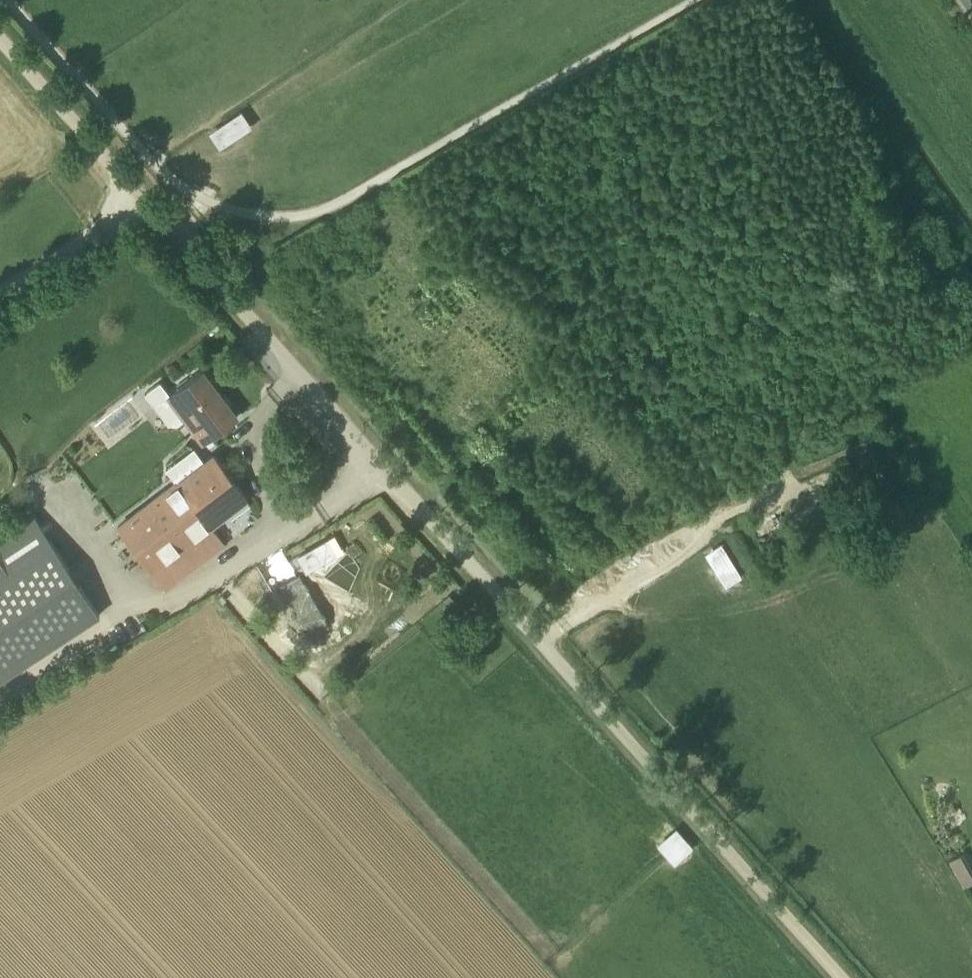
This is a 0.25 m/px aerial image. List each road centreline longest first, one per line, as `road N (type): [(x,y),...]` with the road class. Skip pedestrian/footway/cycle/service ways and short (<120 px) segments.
road 1 (unclassified): [(832,977),(188,234),(0,30)]

